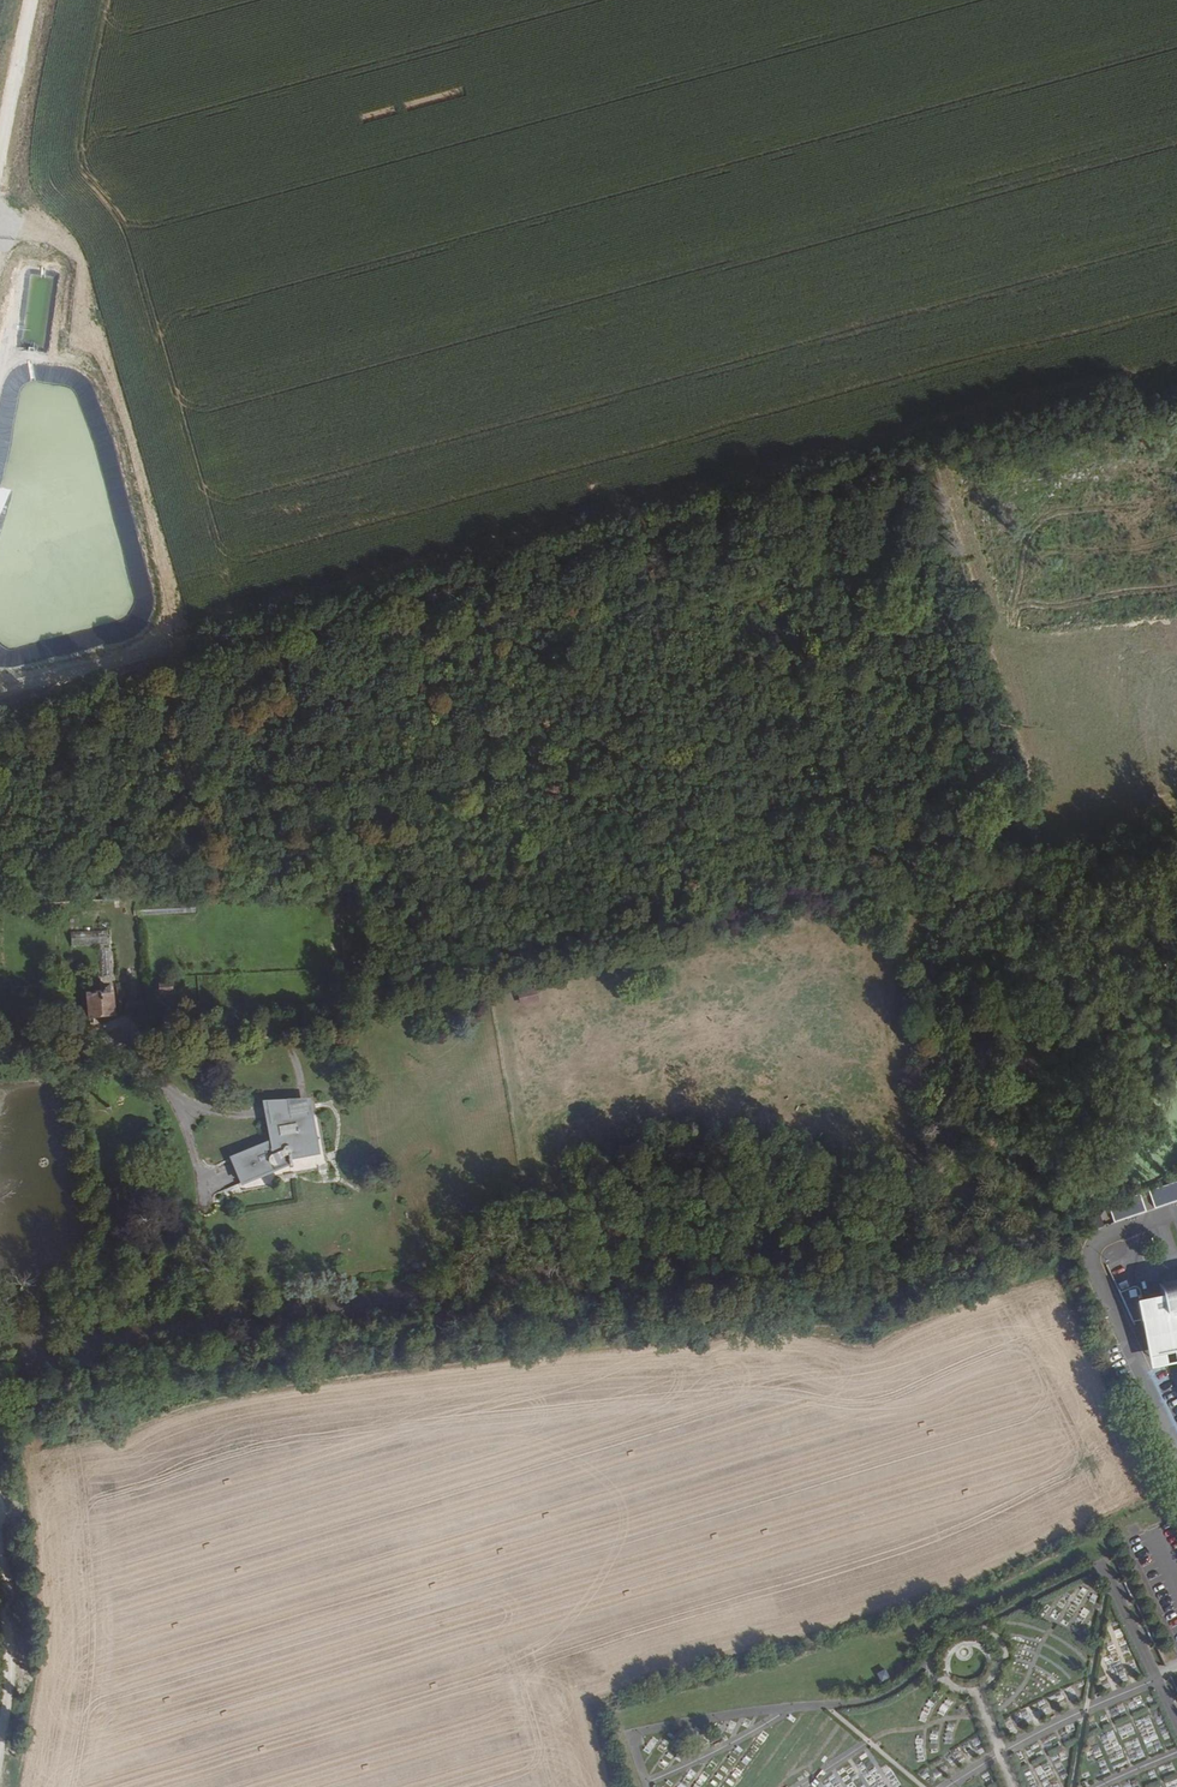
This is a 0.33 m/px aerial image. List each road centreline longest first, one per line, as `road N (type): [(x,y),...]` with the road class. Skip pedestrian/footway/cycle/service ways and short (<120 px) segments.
road 1 (track): [(0,1052),(122,1048),(188,1111),(256,1117)]
road 2 (track): [(33,0),(0,160)]

